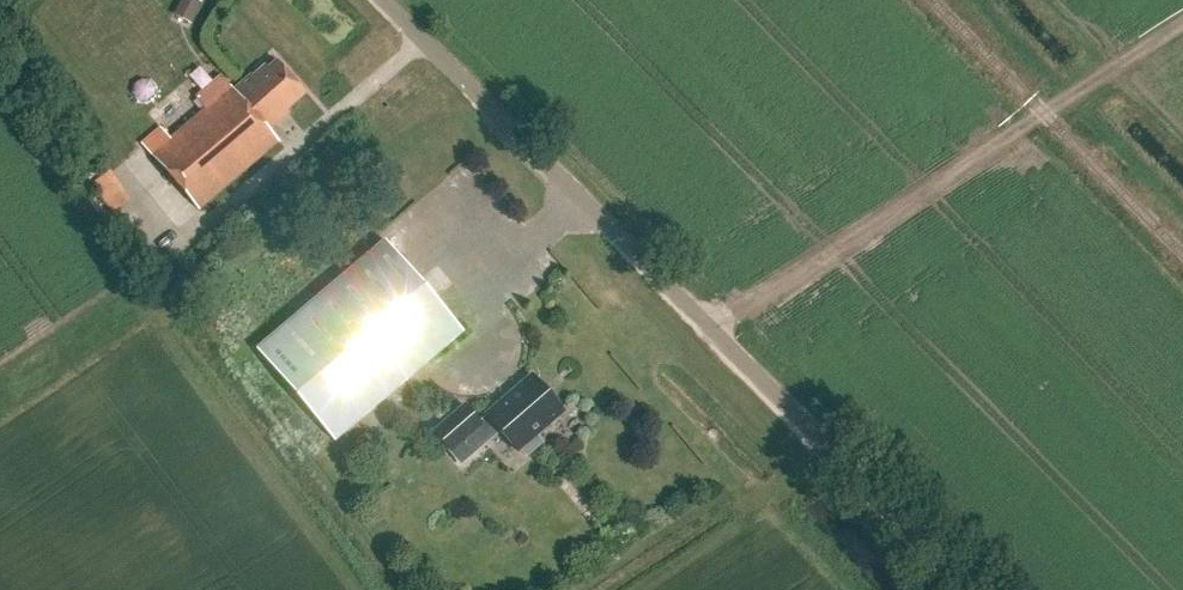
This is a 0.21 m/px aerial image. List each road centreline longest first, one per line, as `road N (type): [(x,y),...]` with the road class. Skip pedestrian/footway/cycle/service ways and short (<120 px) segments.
road 1 (unclassified): [(969,589),(379,0)]
road 2 (track): [(710,328),(1182,21)]

